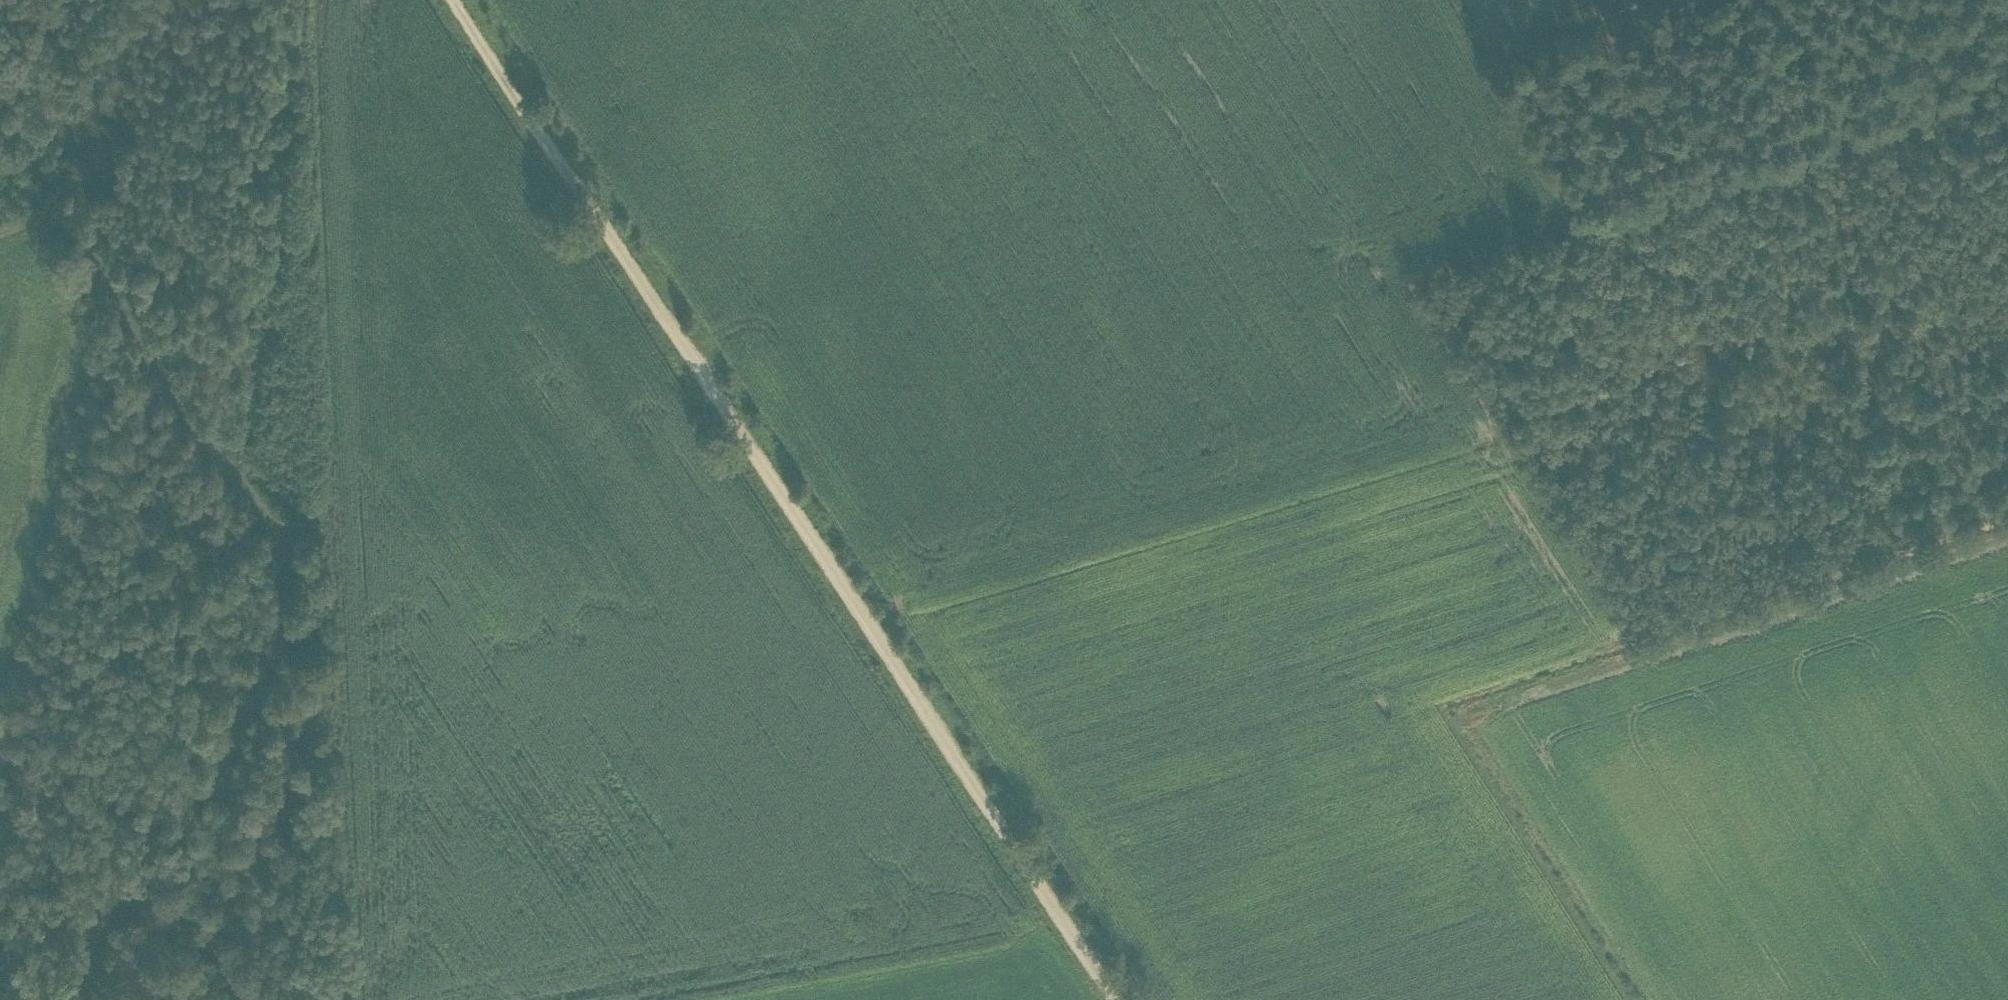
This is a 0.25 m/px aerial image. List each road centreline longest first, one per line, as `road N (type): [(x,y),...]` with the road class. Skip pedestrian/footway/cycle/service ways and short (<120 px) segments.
road 1 (track): [(1115,999),(453,0)]
road 2 (track): [(44,999),(142,878),(261,700),(291,563),(279,532),(226,474),(53,224),(36,216),(0,228)]

